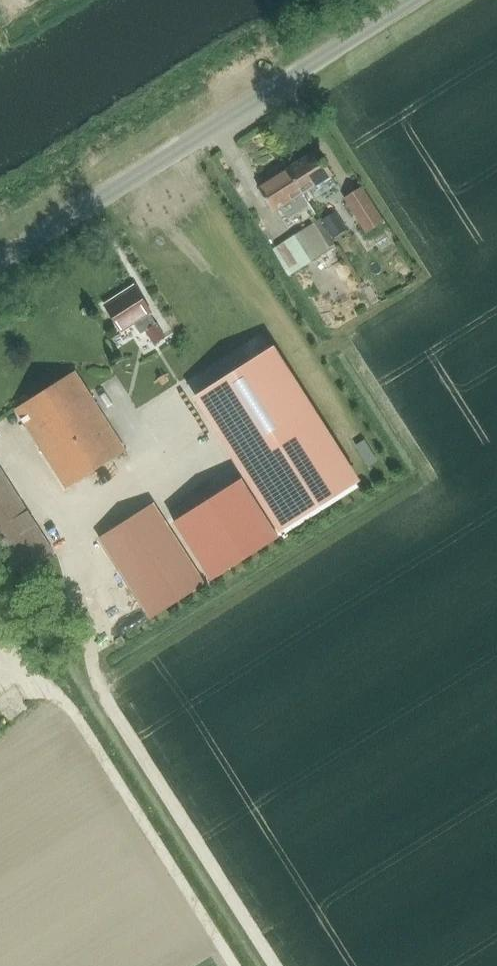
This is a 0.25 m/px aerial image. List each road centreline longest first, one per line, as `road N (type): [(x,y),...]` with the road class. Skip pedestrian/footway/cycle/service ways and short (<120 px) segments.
road 1 (unclassified): [(0,260),(412,0)]

